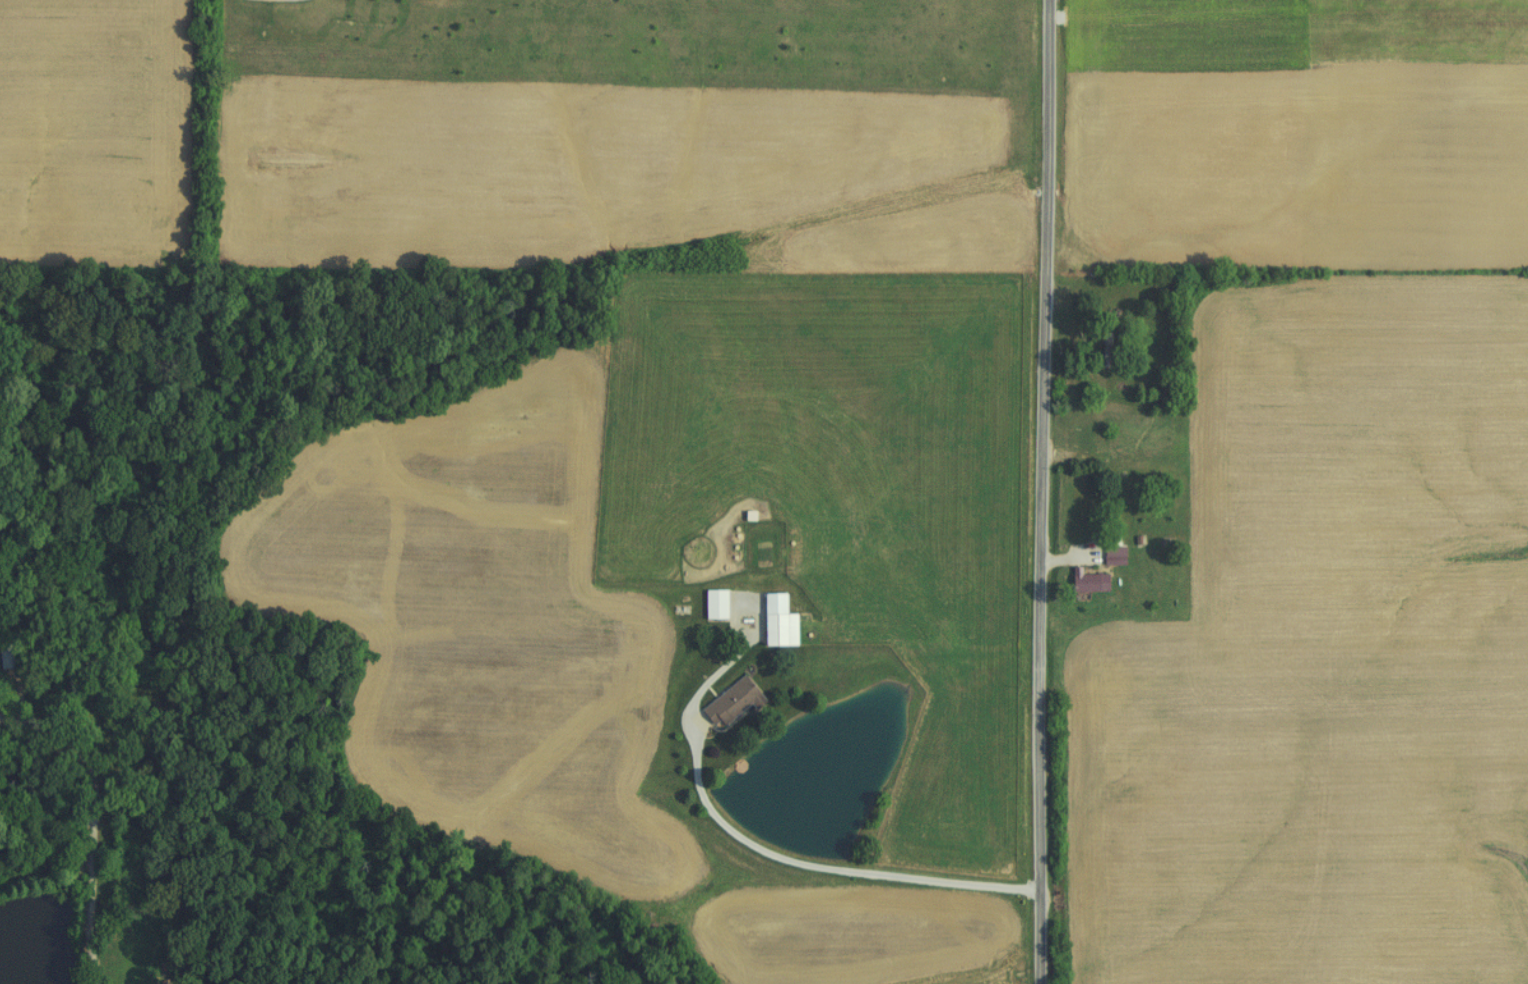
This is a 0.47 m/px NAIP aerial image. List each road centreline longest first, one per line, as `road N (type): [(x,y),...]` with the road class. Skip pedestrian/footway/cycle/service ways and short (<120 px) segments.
road 1 (residential): [(1041,983),(1038,587),(1051,0)]

